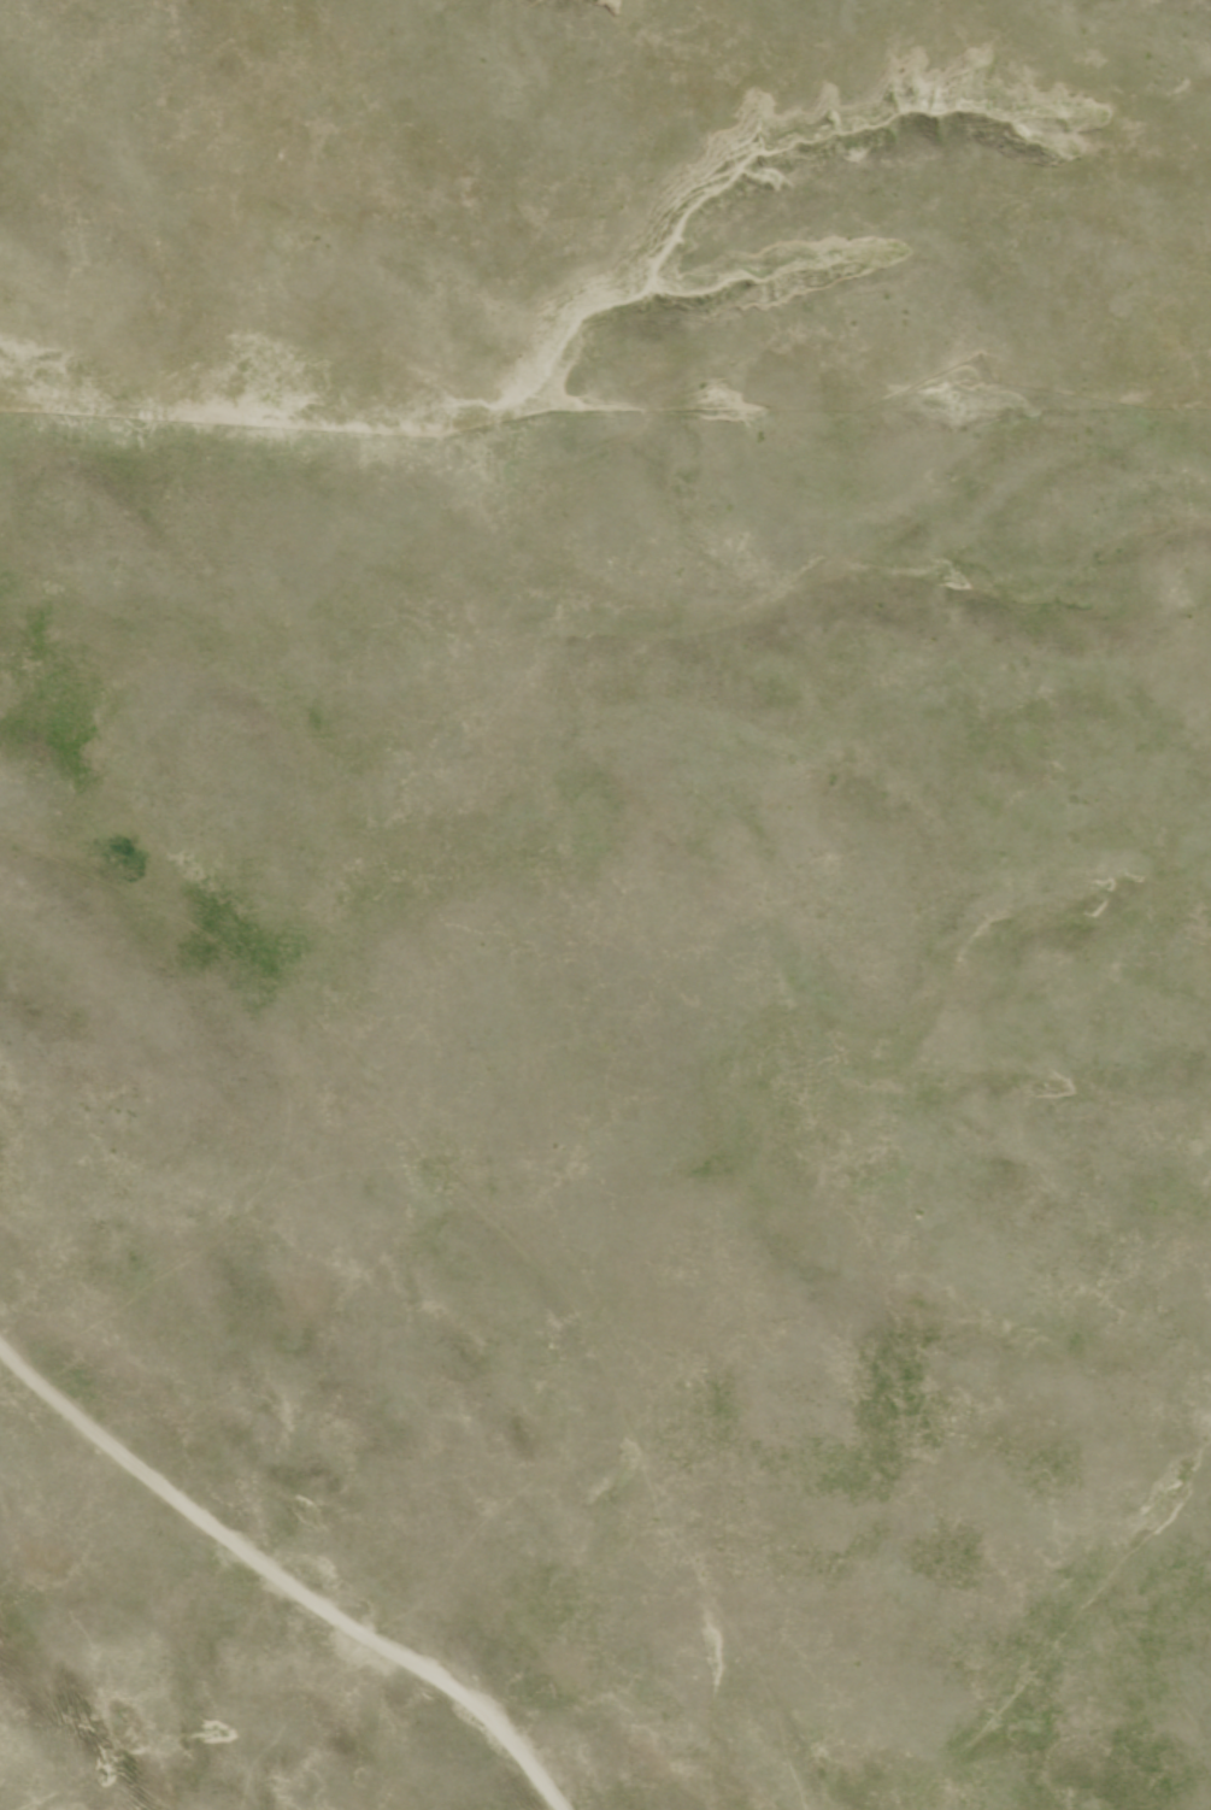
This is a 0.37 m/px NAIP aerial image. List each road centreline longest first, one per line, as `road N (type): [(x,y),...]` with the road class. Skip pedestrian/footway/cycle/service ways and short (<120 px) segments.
road 1 (residential): [(564,1809),(455,1689),(276,1575),(0,1348)]

